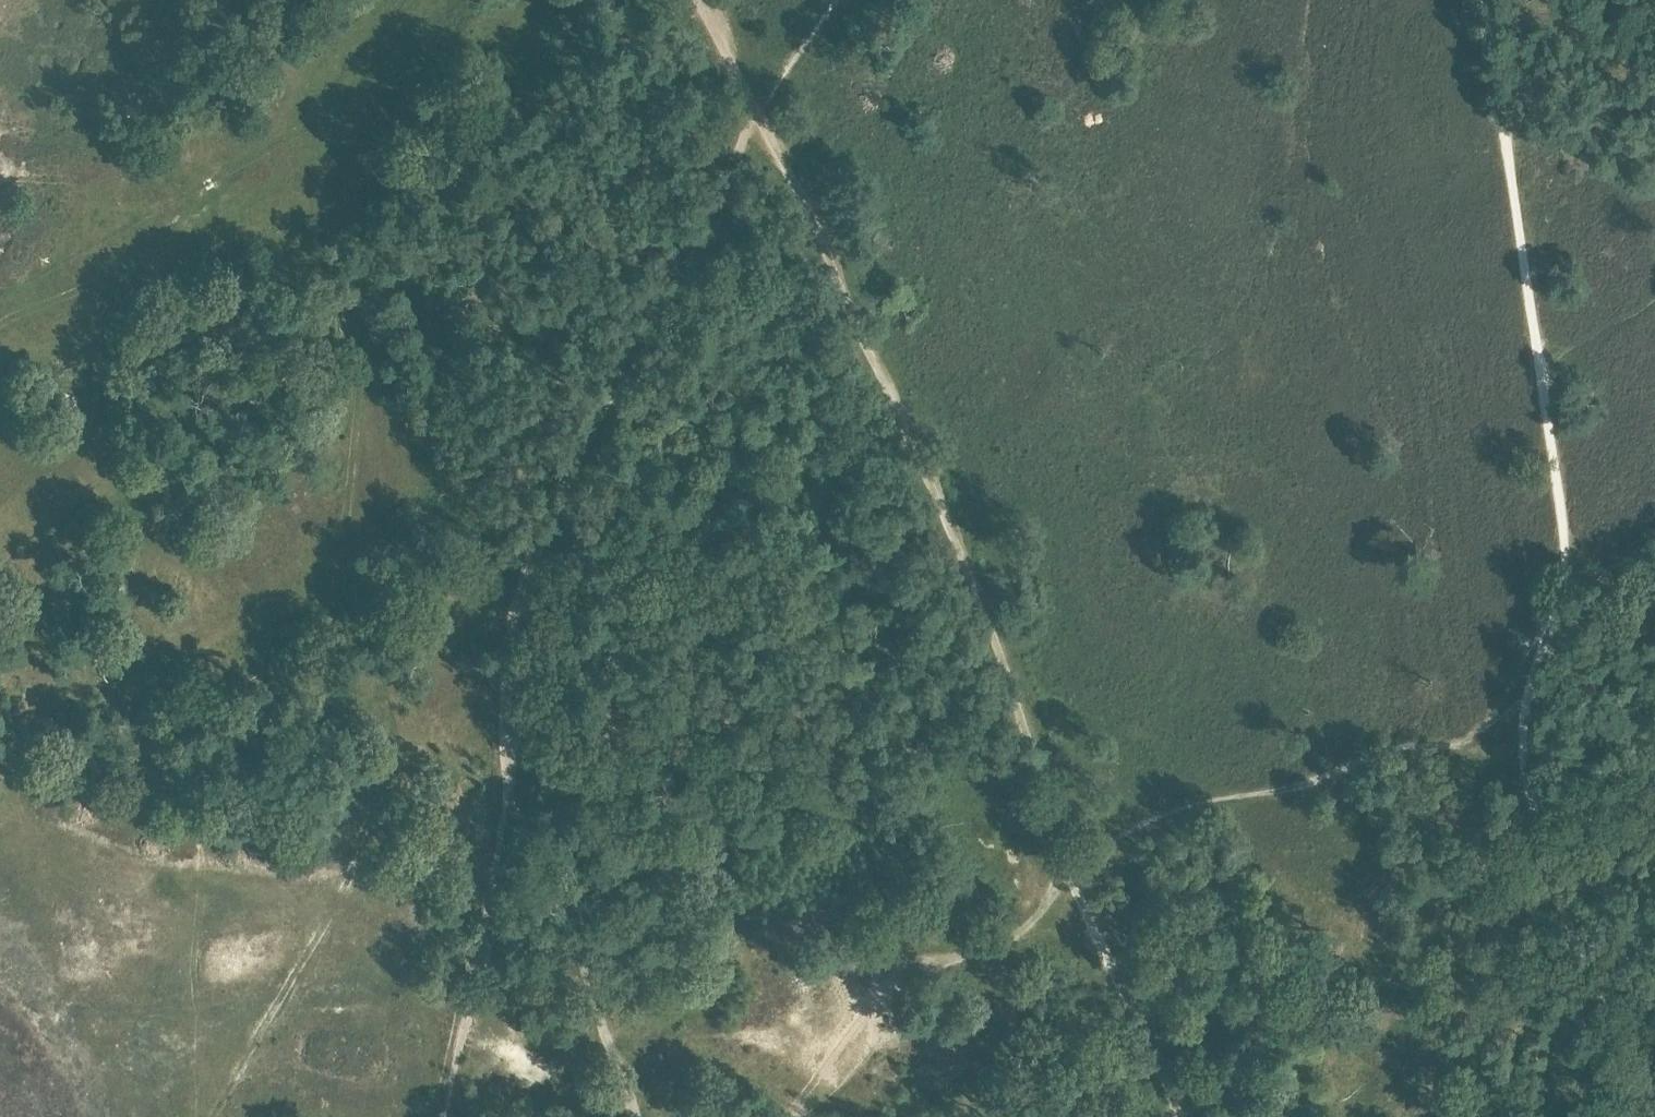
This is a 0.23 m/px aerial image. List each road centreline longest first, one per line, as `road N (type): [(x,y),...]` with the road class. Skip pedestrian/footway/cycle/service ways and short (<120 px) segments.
road 1 (track): [(1068,862),(757,118)]
road 2 (track): [(1068,862),(1176,807),(1296,787),(1405,750),(1523,751)]
road 3 (track): [(1180,1116),(1068,862)]
road 4 (track): [(757,118),(706,0)]

